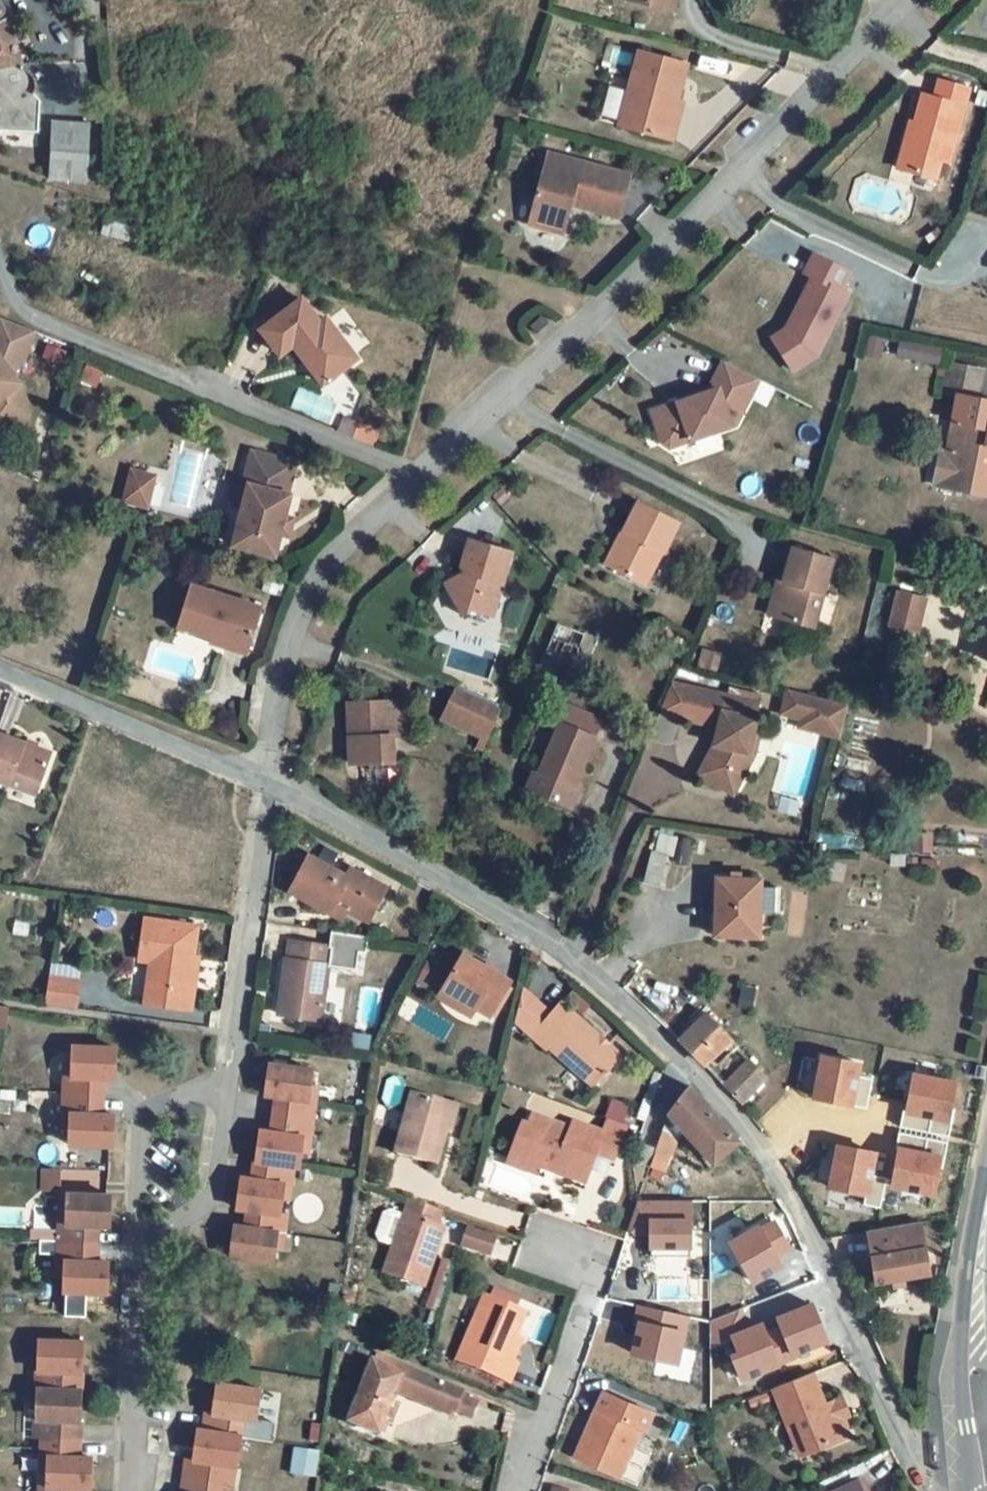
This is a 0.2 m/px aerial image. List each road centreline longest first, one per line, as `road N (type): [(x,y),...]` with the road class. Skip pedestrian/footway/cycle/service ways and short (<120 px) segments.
road 1 (residential): [(908,0),(504,397),(316,569),(288,652),(273,784)]
road 2 (residential): [(273,784),(544,936),(625,1002),(766,1153),(909,1441)]
road 3 (residential): [(273,784),(0,670)]
road 4 (residential): [(546,1255),(598,1272),(524,1490)]
road 5 (residential): [(142,1240),(129,1490)]
road 6 (residential): [(259,843),(225,1081)]
road 7 (secondary): [(978,1279),(961,1370),(971,1490)]
road 8 (residential): [(225,1081),(143,1122),(142,1240)]
road 9 (residential): [(142,1240),(215,1201),(225,1081)]

